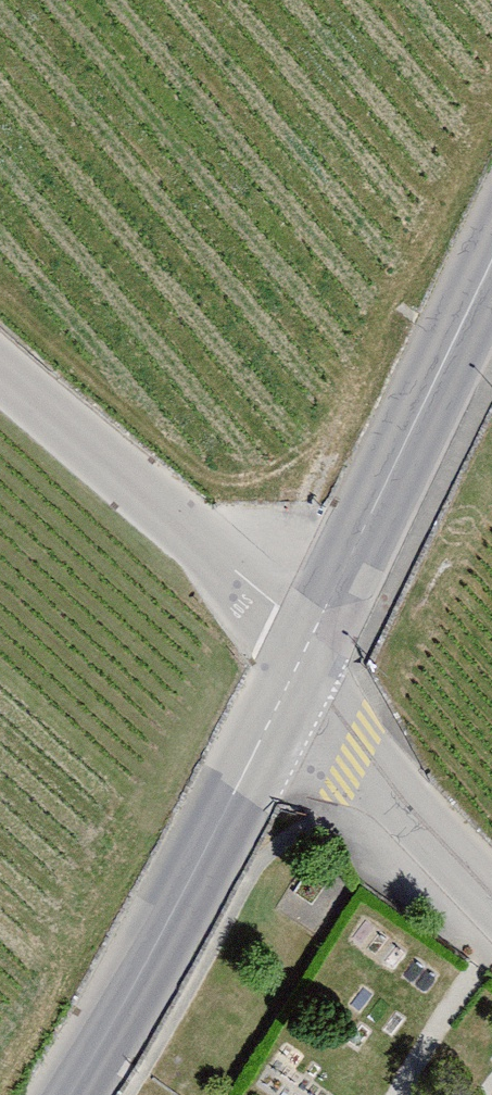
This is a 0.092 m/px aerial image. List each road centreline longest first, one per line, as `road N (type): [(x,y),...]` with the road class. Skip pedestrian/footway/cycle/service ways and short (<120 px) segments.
road 1 (secondary): [(290,691),(124,1015),(71,1094)]
road 2 (unclassified): [(321,631),(0,363)]
road 3 (secondary): [(491,266),(321,631)]
road 4 (unclassified): [(491,891),(290,691)]

